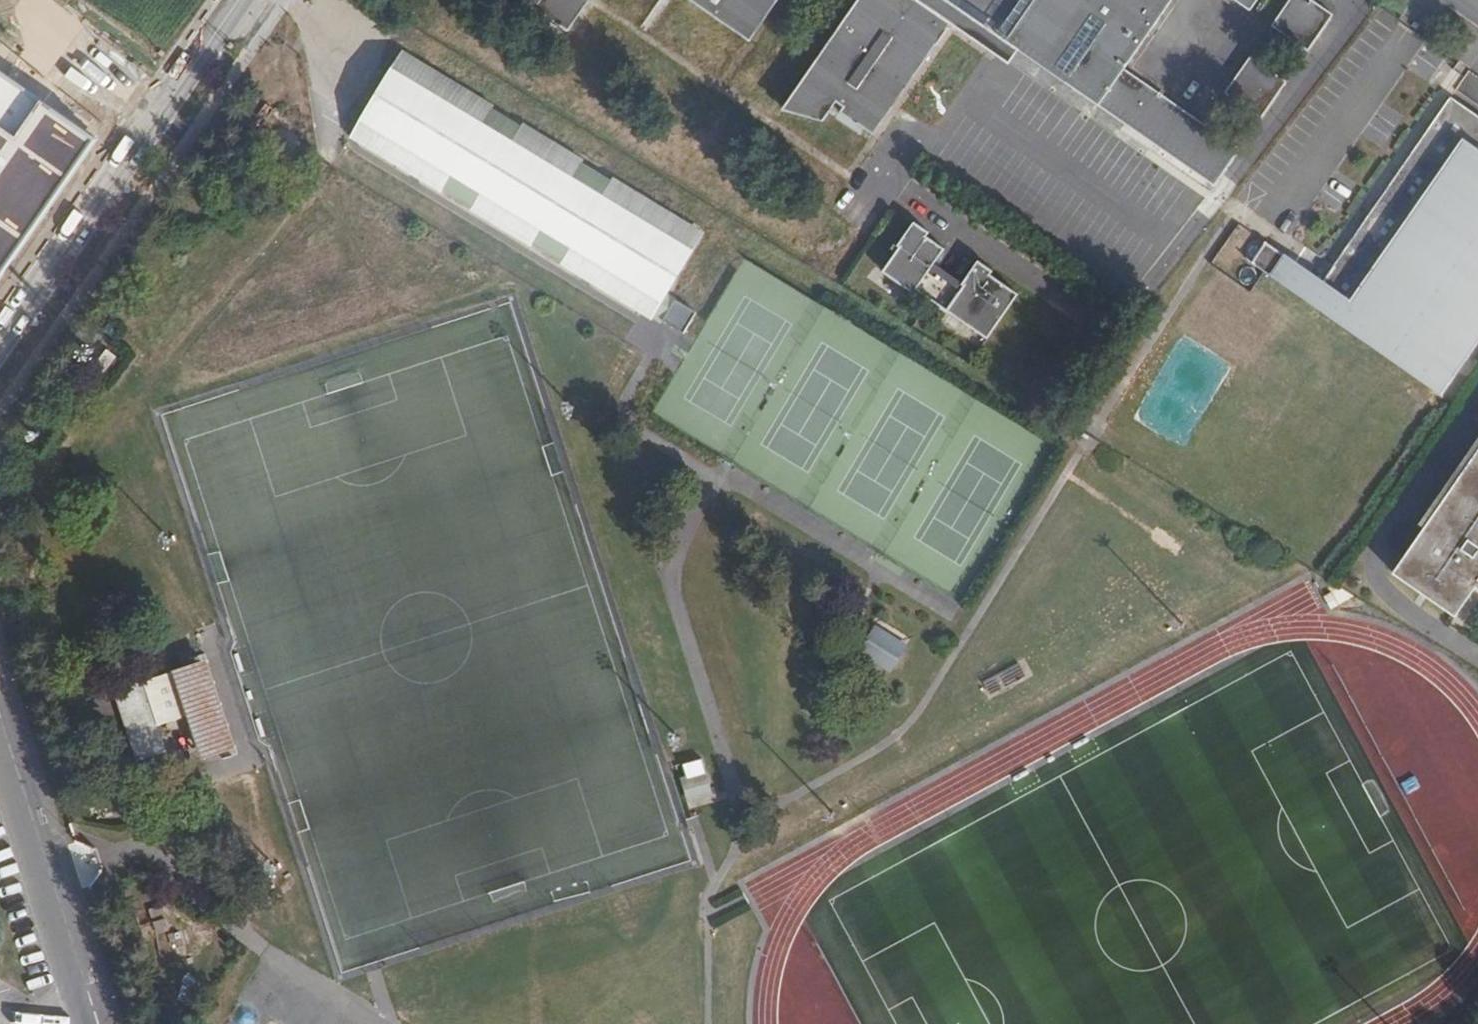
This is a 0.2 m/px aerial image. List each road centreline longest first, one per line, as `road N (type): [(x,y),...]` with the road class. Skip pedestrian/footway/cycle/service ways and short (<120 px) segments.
road 1 (track): [(334,128),(326,197),(524,314),(612,464),(669,591)]
road 2 (tertiary): [(0,344),(239,0)]
road 3 (tertiary): [(69,994),(0,771)]

